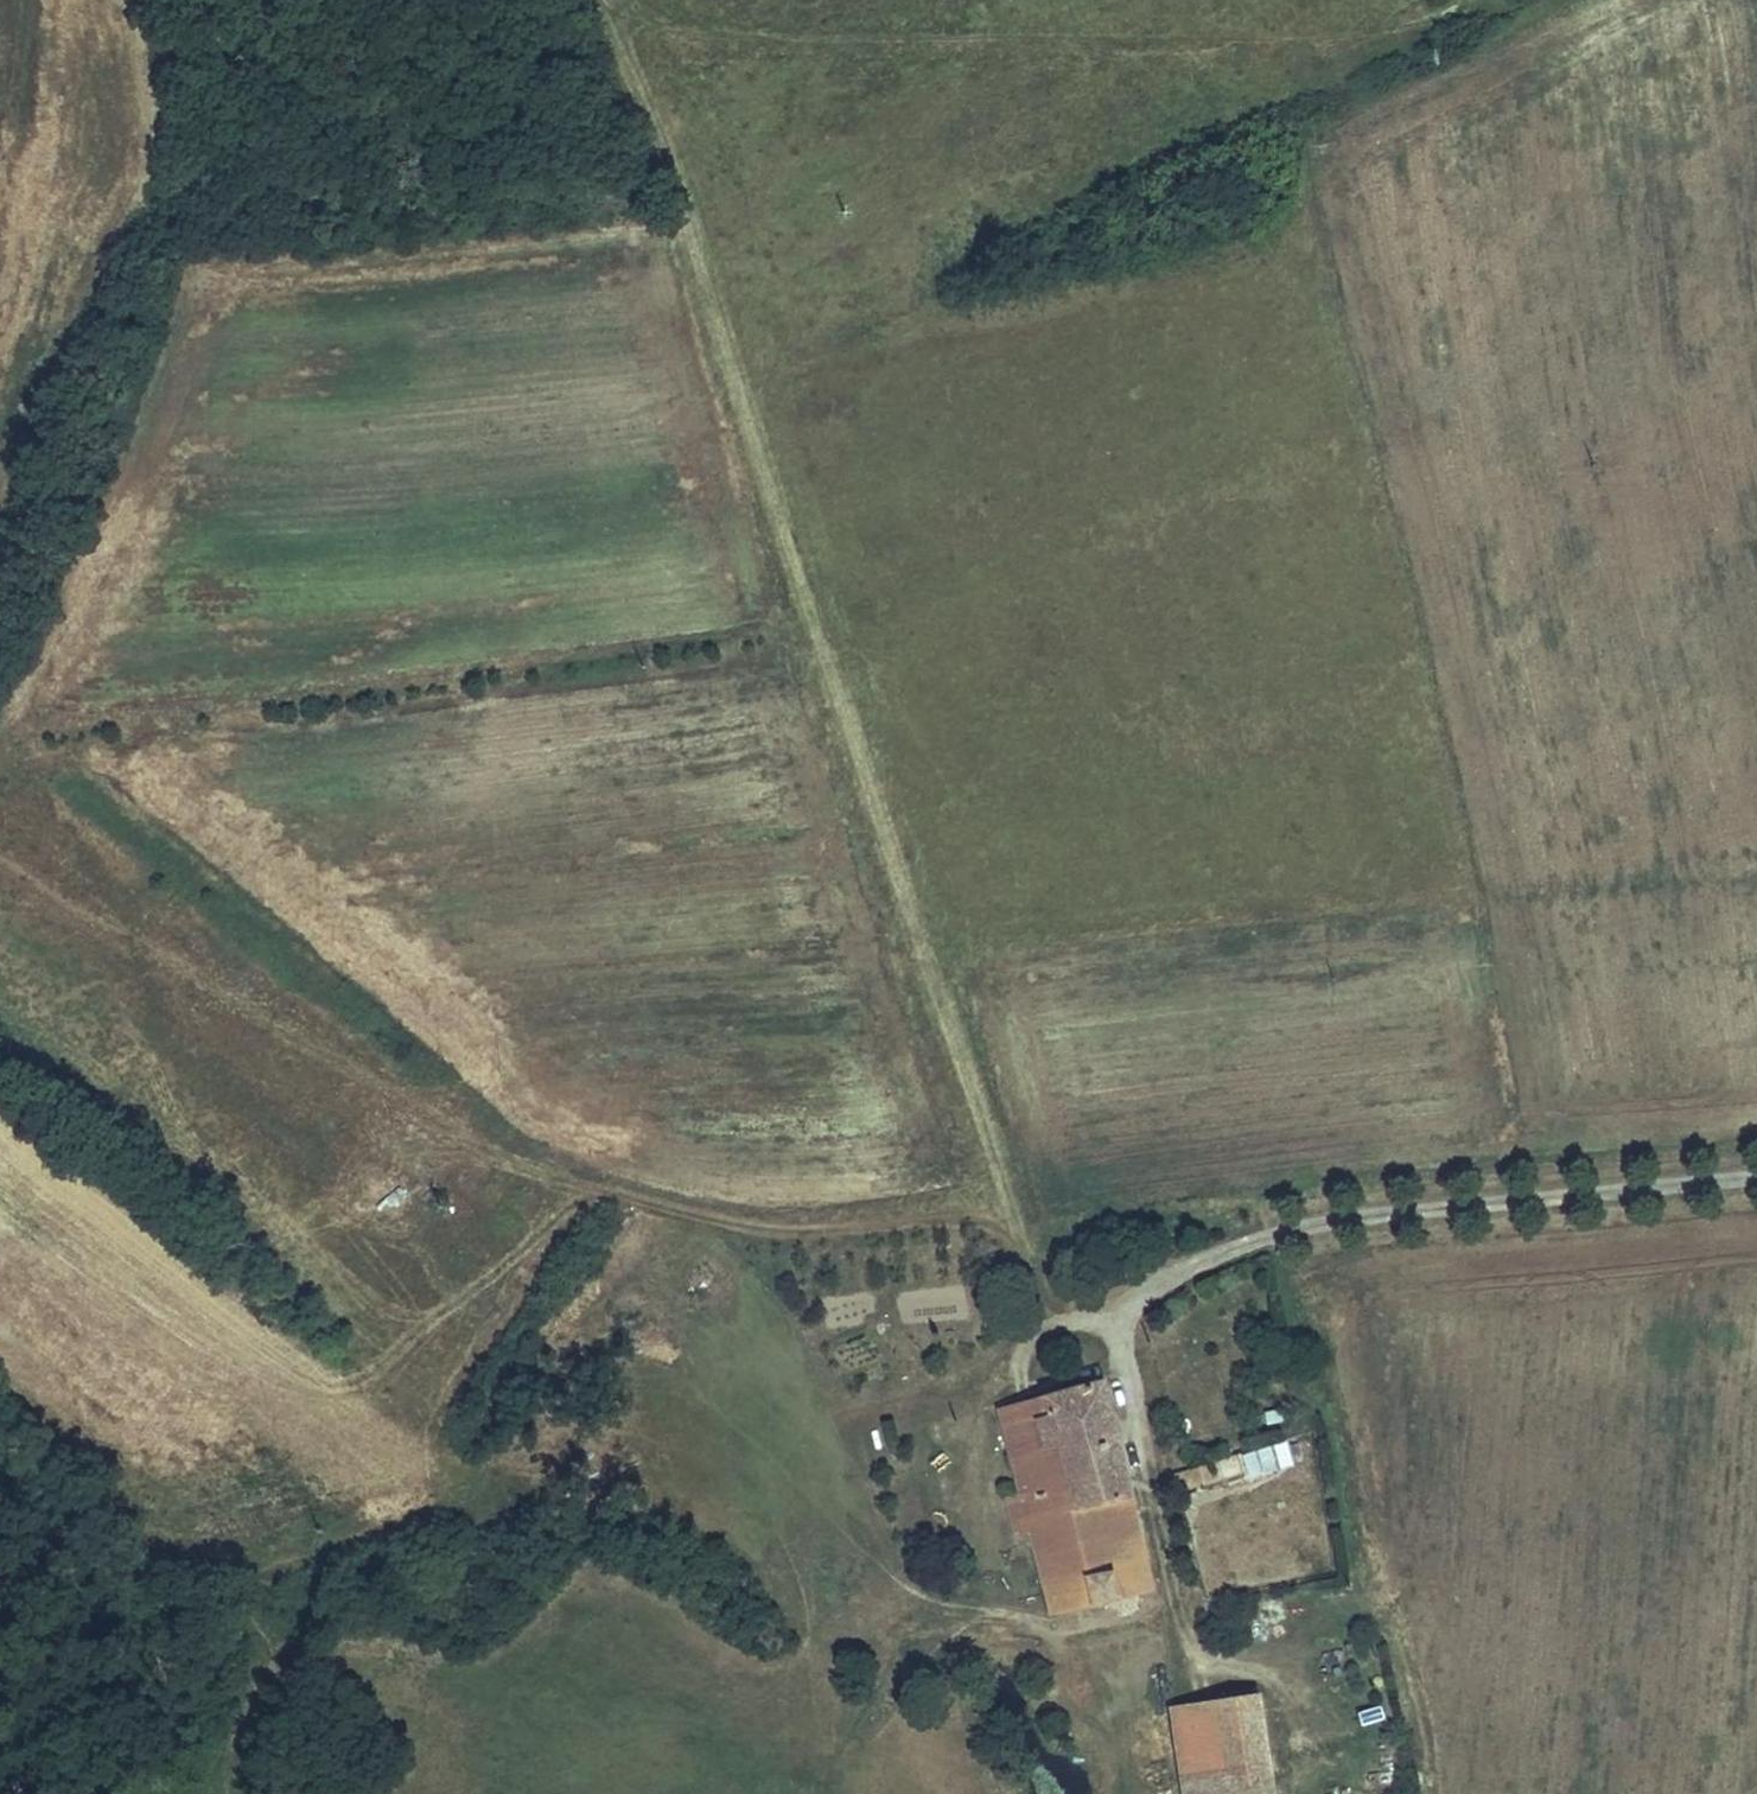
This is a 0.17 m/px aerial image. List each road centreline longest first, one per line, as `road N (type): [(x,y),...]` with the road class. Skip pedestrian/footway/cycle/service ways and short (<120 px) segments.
road 1 (track): [(606,0),(734,400),(1043,1264),(1082,1308),(1119,1316)]
road 2 (track): [(609,8),(700,42),(1308,44),(1438,21),(1473,0)]

